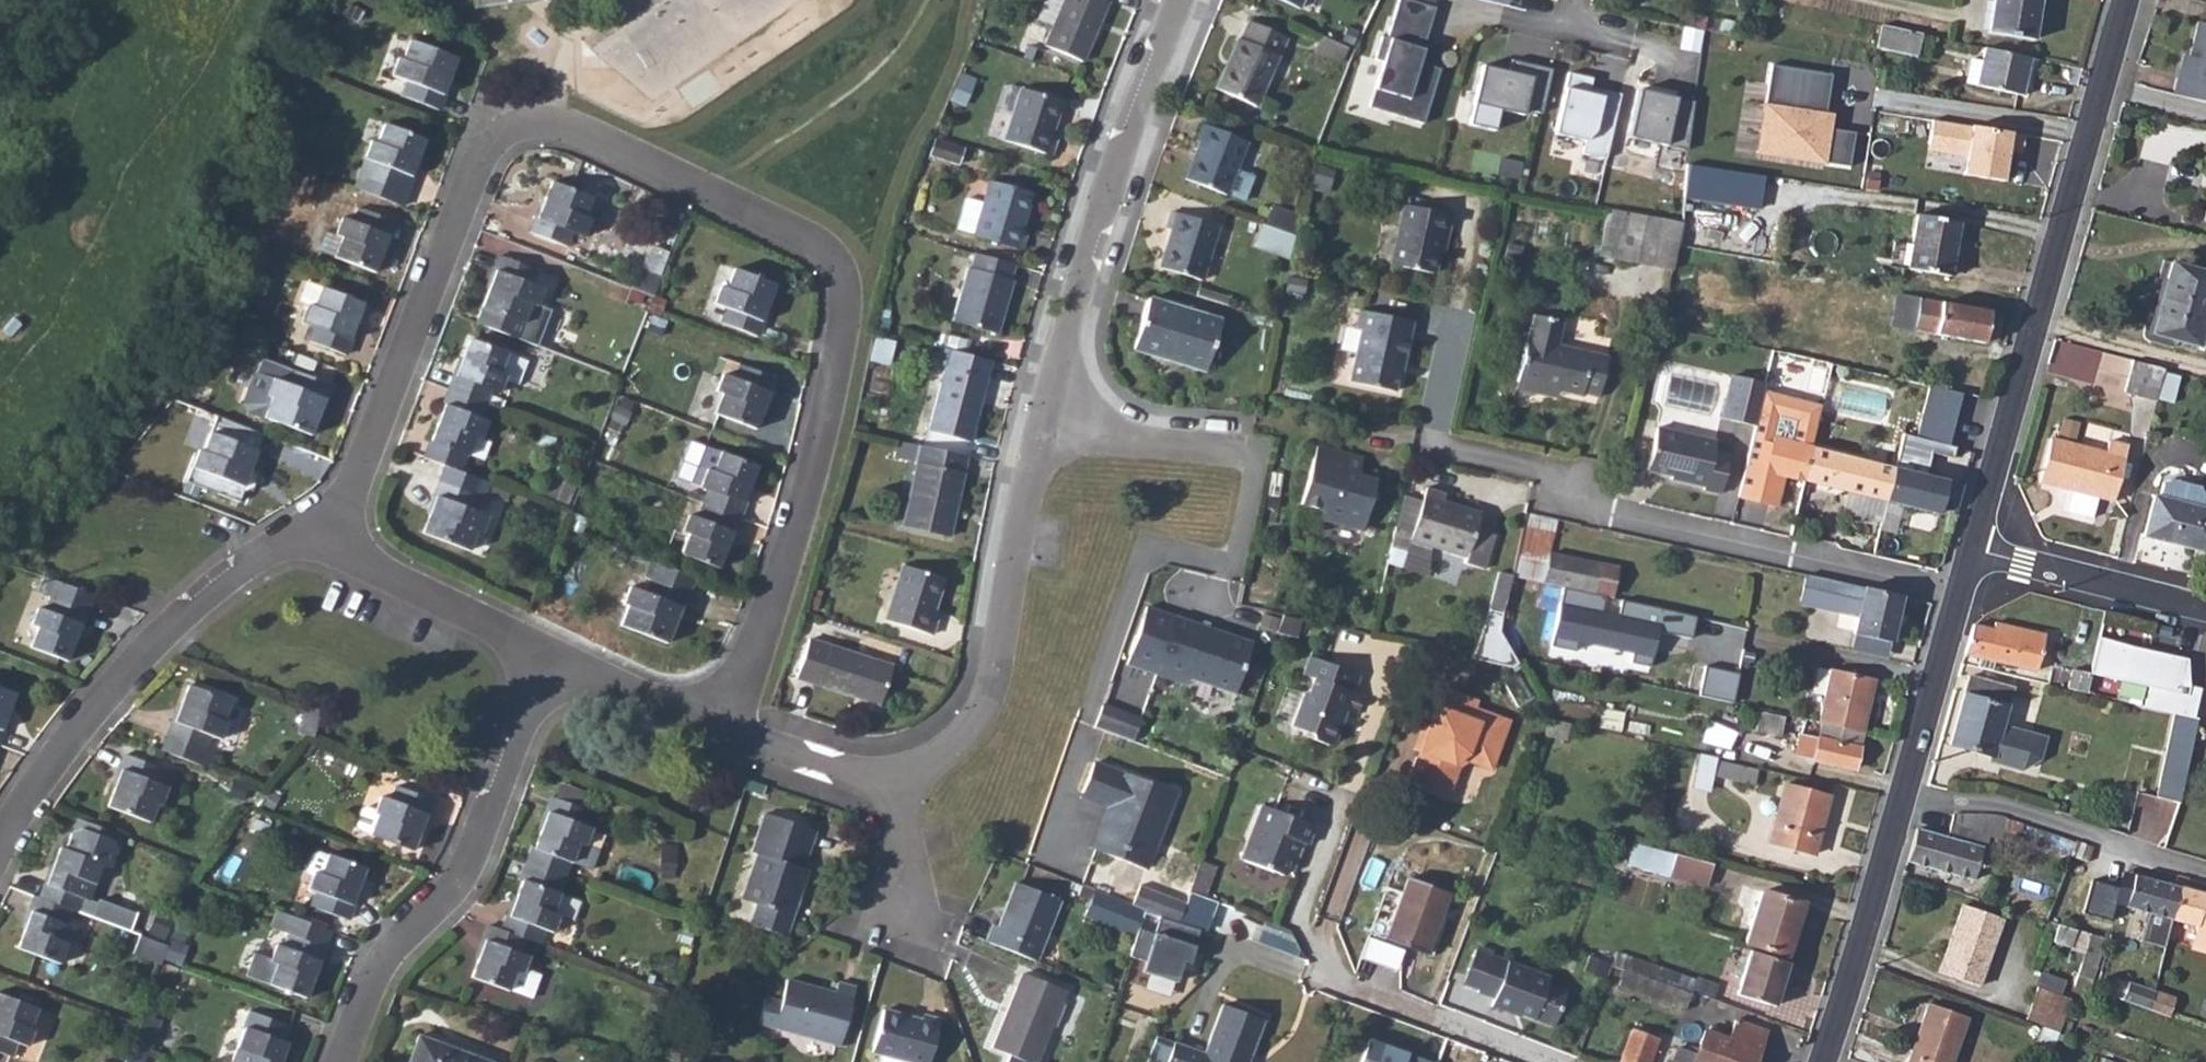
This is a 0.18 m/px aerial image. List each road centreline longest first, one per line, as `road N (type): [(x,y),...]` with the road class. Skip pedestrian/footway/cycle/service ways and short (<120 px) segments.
road 1 (residential): [(724,726),(769,615),(830,409),(847,312),(837,265),(804,233),(561,120),(516,122),(482,152),(334,536)]
road 2 (residential): [(2125,0),(1976,553)]
road 3 (residential): [(1976,553),(1824,1061)]
road 4 (residential): [(334,536),(259,557),(189,610),(80,726),(0,846)]
road 5 (residential): [(344,1061),(379,966),(459,874),(548,663)]
road 6 (residential): [(1051,429),(1090,249),(1183,0)]
road 7 (residential): [(904,769),(944,750),(987,706),(1025,502),(1051,429)]
road 8 (residential): [(1542,1061),(1342,984),(1310,926)]
road 9 (residential): [(334,536),(420,595),(548,663)]
road 10 (residential): [(2205,606),(1976,553)]
road 11 (residential): [(548,663),(651,706),(724,726)]
road 12 (residential): [(724,726),(820,762),(904,769)]
road 13 (residential): [(1051,429),(1230,447)]
road 14 (residential): [(904,769),(909,904)]

